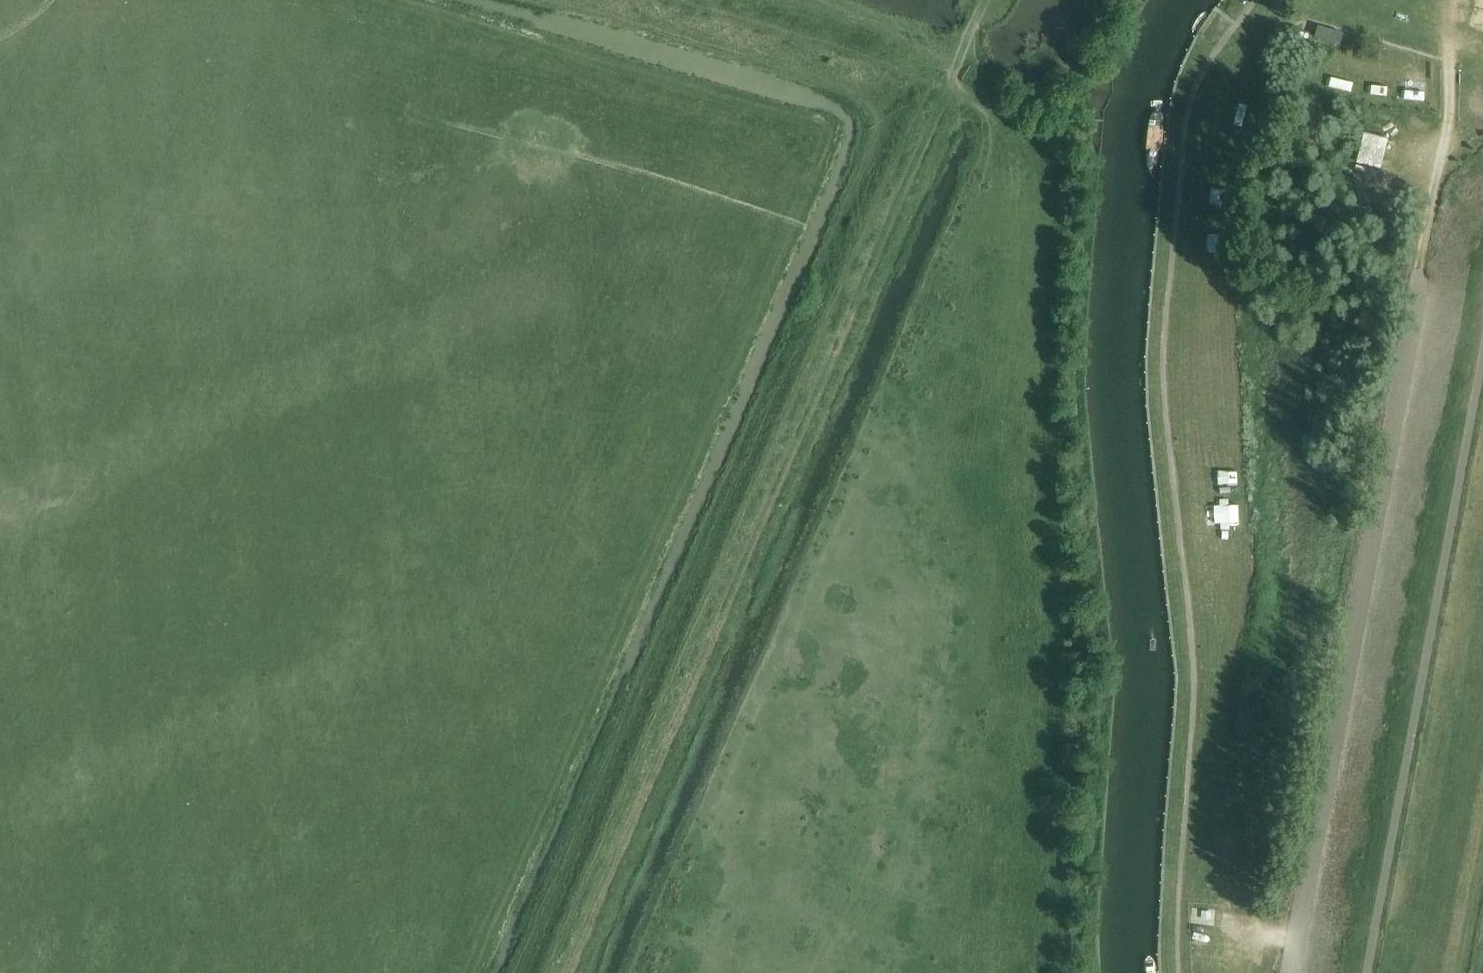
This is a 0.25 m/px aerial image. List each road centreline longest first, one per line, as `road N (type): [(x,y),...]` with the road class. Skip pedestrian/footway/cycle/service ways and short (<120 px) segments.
road 1 (track): [(570,972),(985,0)]
road 2 (unclassified): [(1288,972),(1449,118)]

